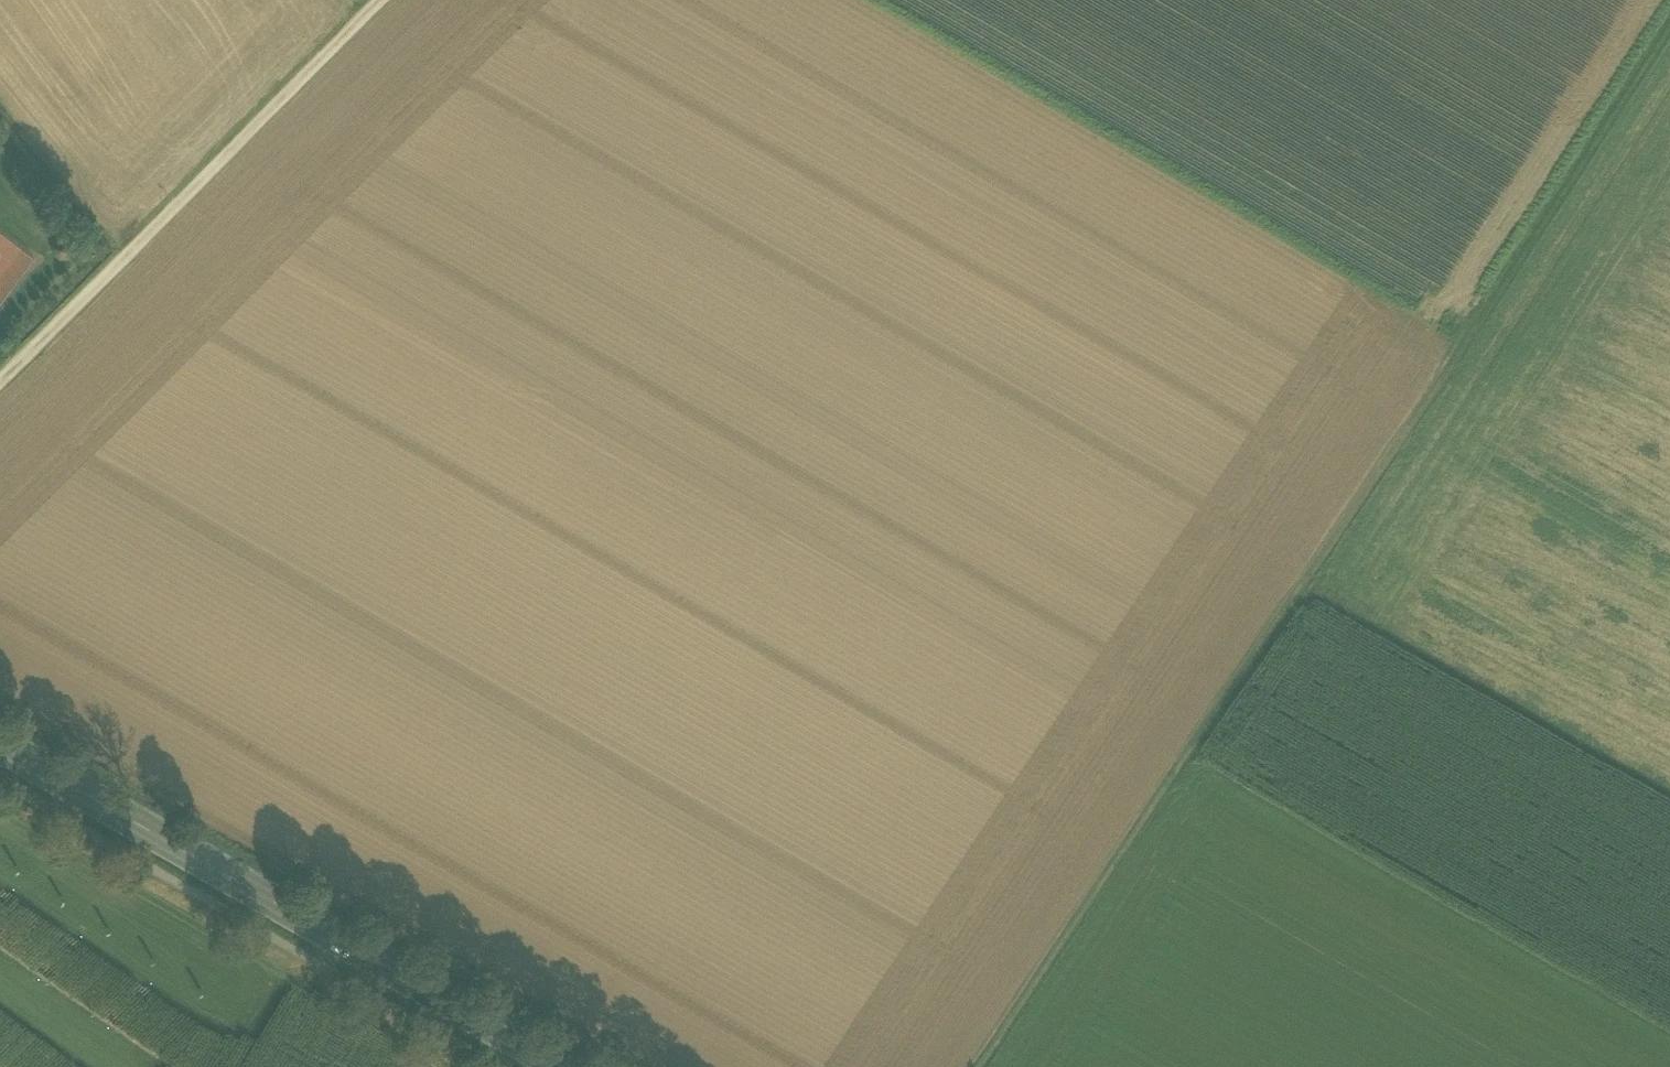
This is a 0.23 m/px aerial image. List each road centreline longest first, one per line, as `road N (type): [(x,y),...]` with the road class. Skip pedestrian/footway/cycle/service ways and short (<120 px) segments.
road 1 (primary): [(0,749),(551,1066)]
road 2 (track): [(383,0),(0,378)]

